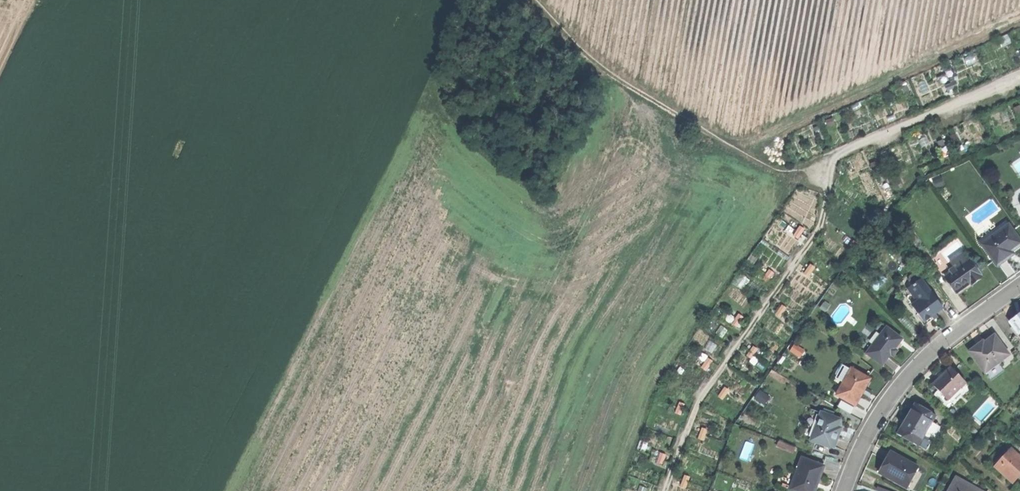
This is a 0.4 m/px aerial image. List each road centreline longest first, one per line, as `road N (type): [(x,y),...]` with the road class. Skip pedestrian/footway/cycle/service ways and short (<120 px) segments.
road 1 (track): [(830,174),(822,229),(700,404),(666,490)]
road 2 (residential): [(1019,287),(942,344),(886,403),(844,490)]
road 3 (track): [(1019,75),(846,150),(830,174)]

